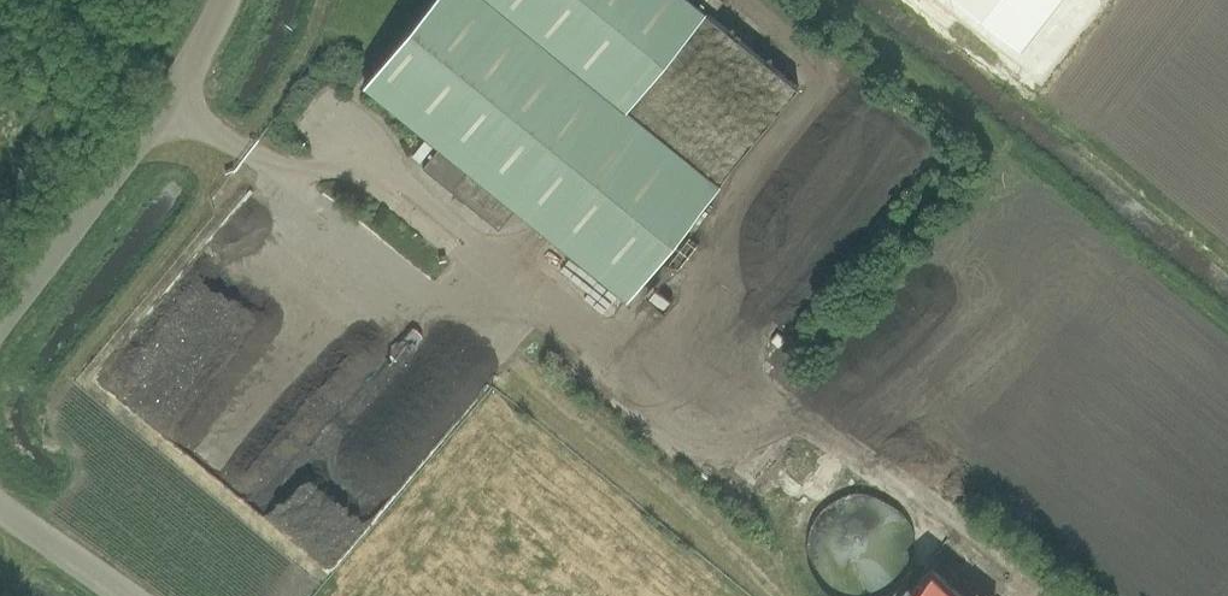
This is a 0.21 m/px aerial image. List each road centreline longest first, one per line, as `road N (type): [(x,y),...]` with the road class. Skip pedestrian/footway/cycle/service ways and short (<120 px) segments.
road 1 (unclassified): [(0,326),(108,189),(236,0)]
road 2 (track): [(68,0),(181,86)]
road 3 (unclassified): [(103,595),(0,513)]

